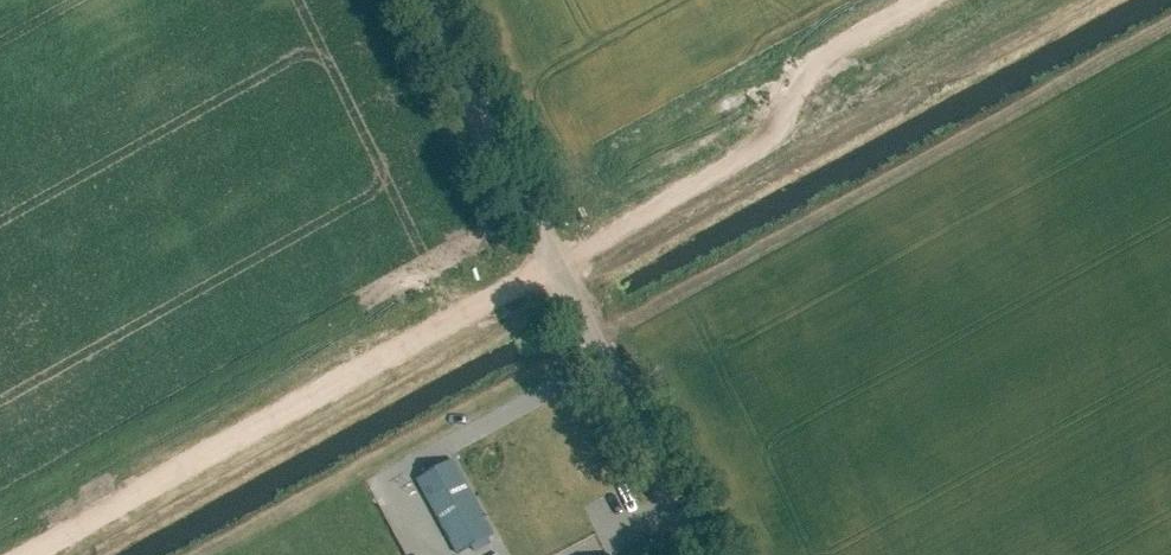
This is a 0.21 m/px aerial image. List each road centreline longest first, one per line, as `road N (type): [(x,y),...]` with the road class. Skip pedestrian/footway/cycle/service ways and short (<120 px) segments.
road 1 (tertiary): [(705,554),(427,0)]

